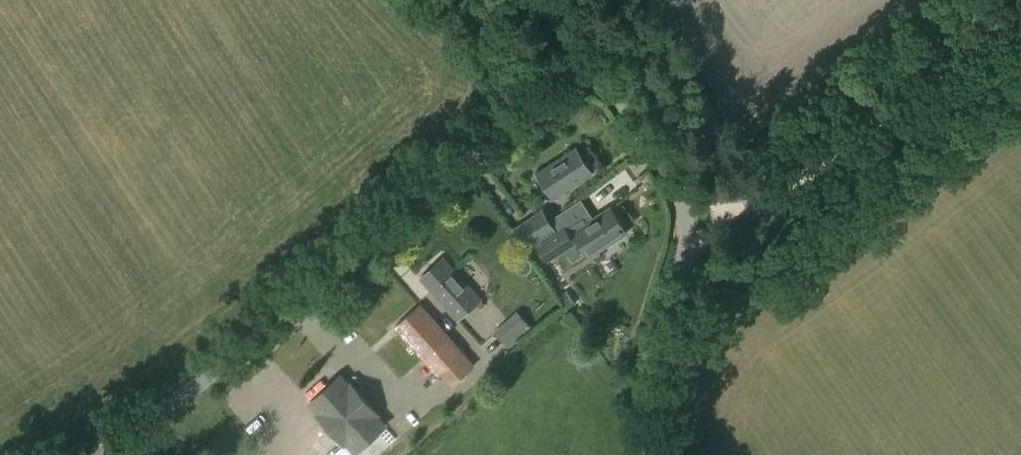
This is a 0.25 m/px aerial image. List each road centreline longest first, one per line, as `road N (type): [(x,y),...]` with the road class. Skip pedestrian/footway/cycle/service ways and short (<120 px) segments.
road 1 (unclassified): [(89,454),(229,355),(591,66)]
road 2 (unclassified): [(644,454),(646,379),(683,221),(670,180),(591,66)]
road 3 (track): [(683,221),(767,200),(1020,26)]

